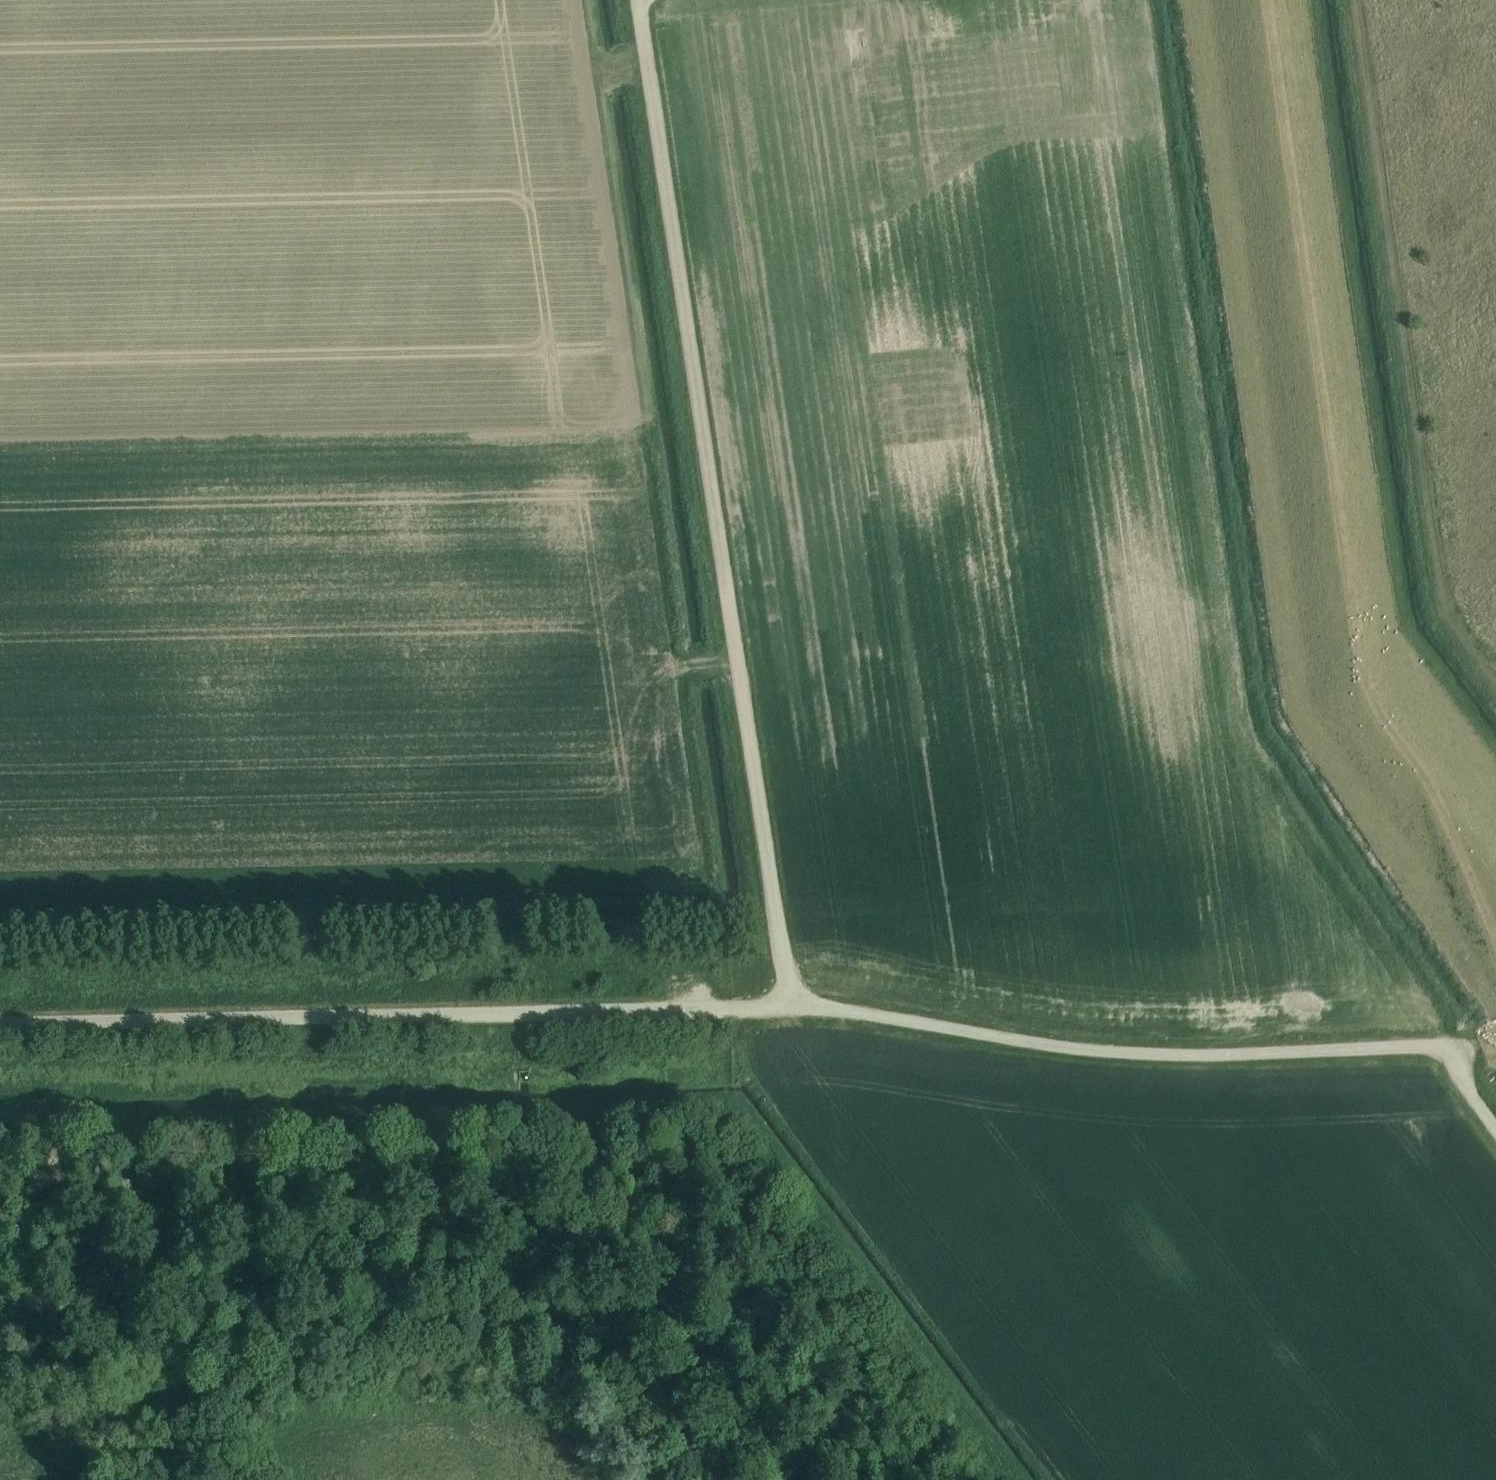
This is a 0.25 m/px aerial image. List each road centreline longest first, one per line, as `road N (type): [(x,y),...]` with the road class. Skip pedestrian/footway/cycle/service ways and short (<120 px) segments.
road 1 (unclassified): [(0,1026),(790,1008),(642,0)]
road 2 (track): [(1495,950),(1426,769),(1361,681),(1263,0)]

